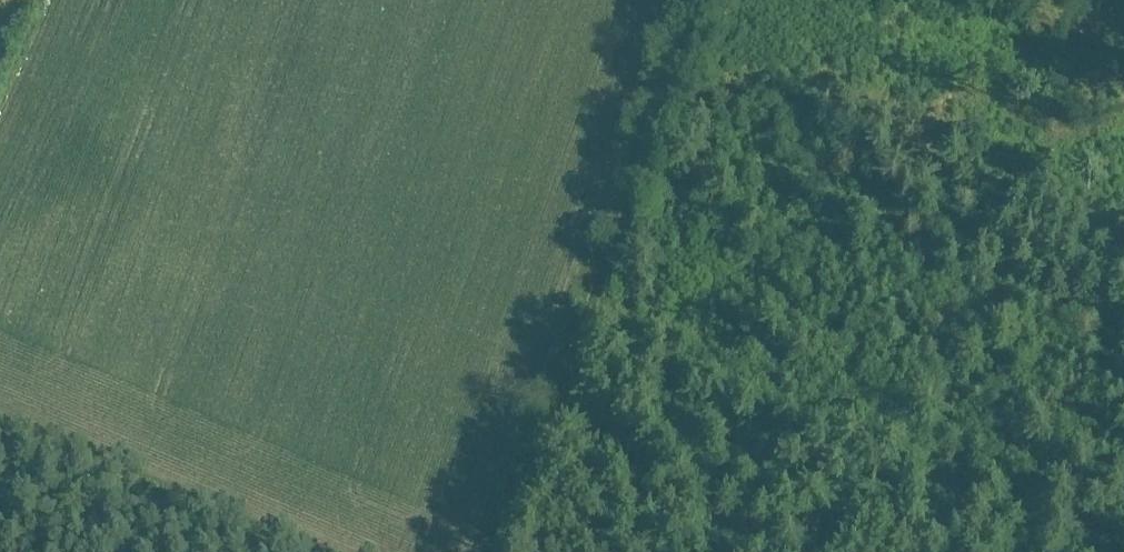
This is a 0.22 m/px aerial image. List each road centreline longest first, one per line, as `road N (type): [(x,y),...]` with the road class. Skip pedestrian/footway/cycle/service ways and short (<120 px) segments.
road 1 (track): [(493,551),(706,0)]
road 2 (track): [(142,551),(159,483),(313,551)]
road 3 (track): [(951,0),(1123,62)]

